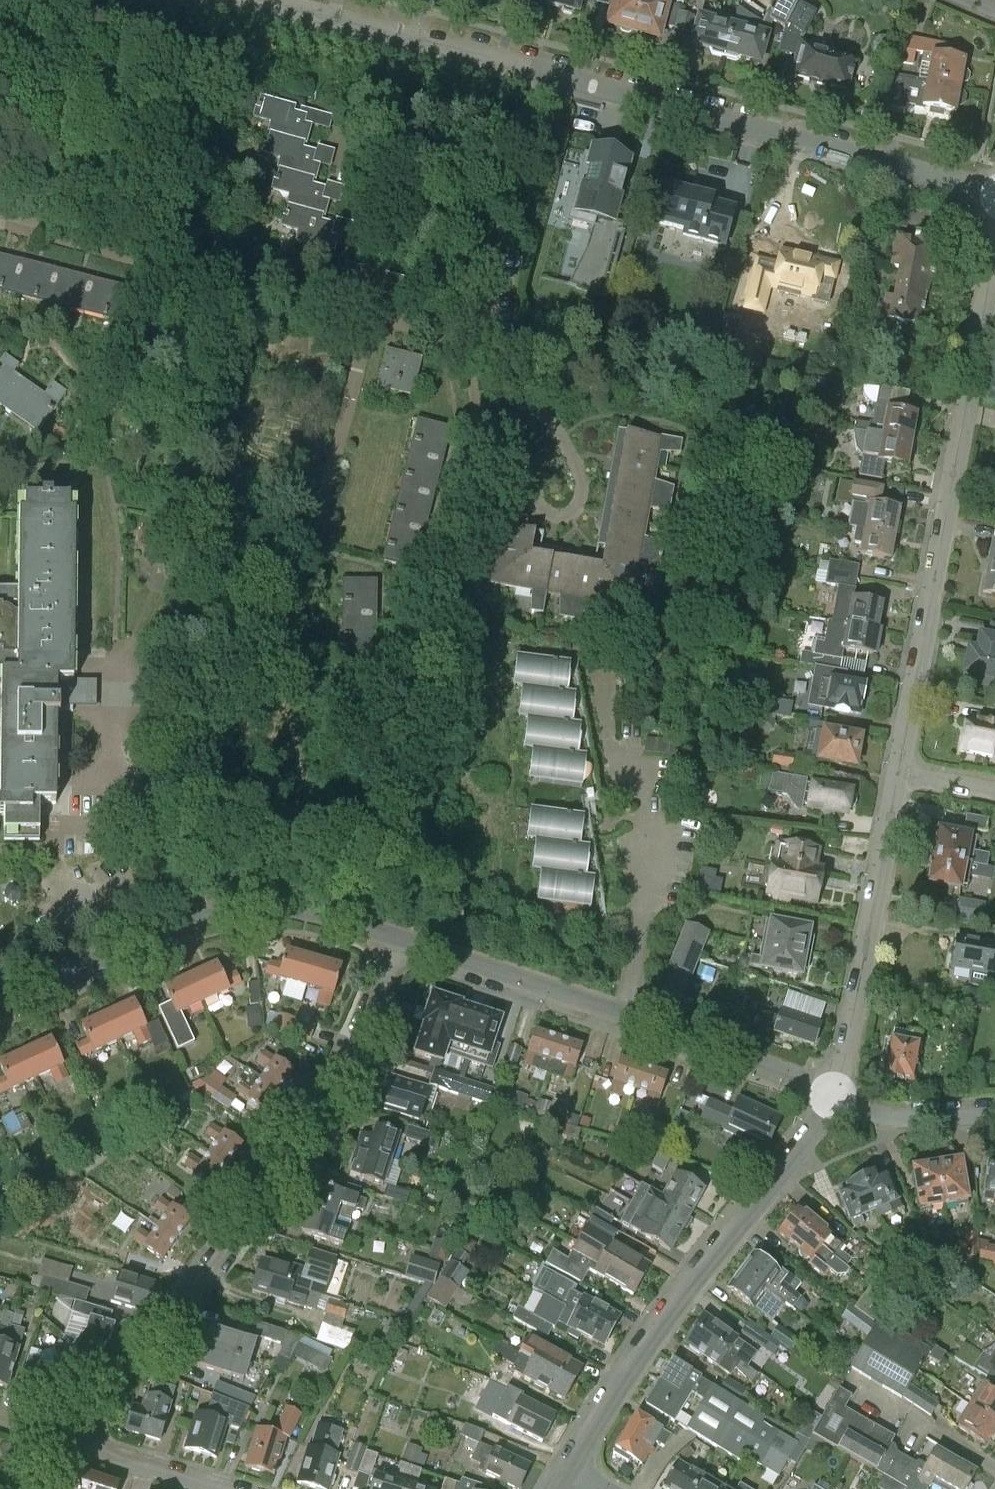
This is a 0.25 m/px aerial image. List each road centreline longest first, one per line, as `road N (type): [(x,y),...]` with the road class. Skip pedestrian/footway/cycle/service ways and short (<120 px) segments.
road 1 (residential): [(994,195),(239,0)]
road 2 (residential): [(59,1438),(148,1347),(287,1167),(355,1052),(395,938)]
road 3 (residential): [(899,775),(994,239)]
road 4 (residential): [(395,938),(832,1096)]
road 5 (residential): [(566,1468),(832,1096)]
road 6 (residential): [(0,1005),(194,916),(243,905),(301,908),(395,938)]
road 7 (residential): [(832,1096),(899,775)]
road 8 (residential): [(227,1488),(59,1438)]
road 9 (residential): [(994,1114),(894,1115),(832,1096)]

